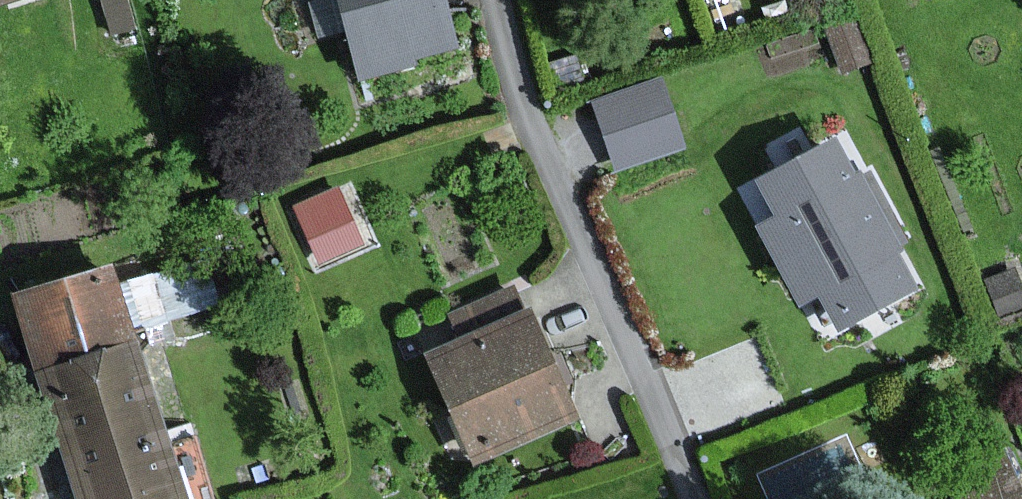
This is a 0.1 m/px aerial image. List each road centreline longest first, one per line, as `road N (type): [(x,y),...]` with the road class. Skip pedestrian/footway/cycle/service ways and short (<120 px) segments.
road 1 (residential): [(693,498),(542,148),(497,0)]

